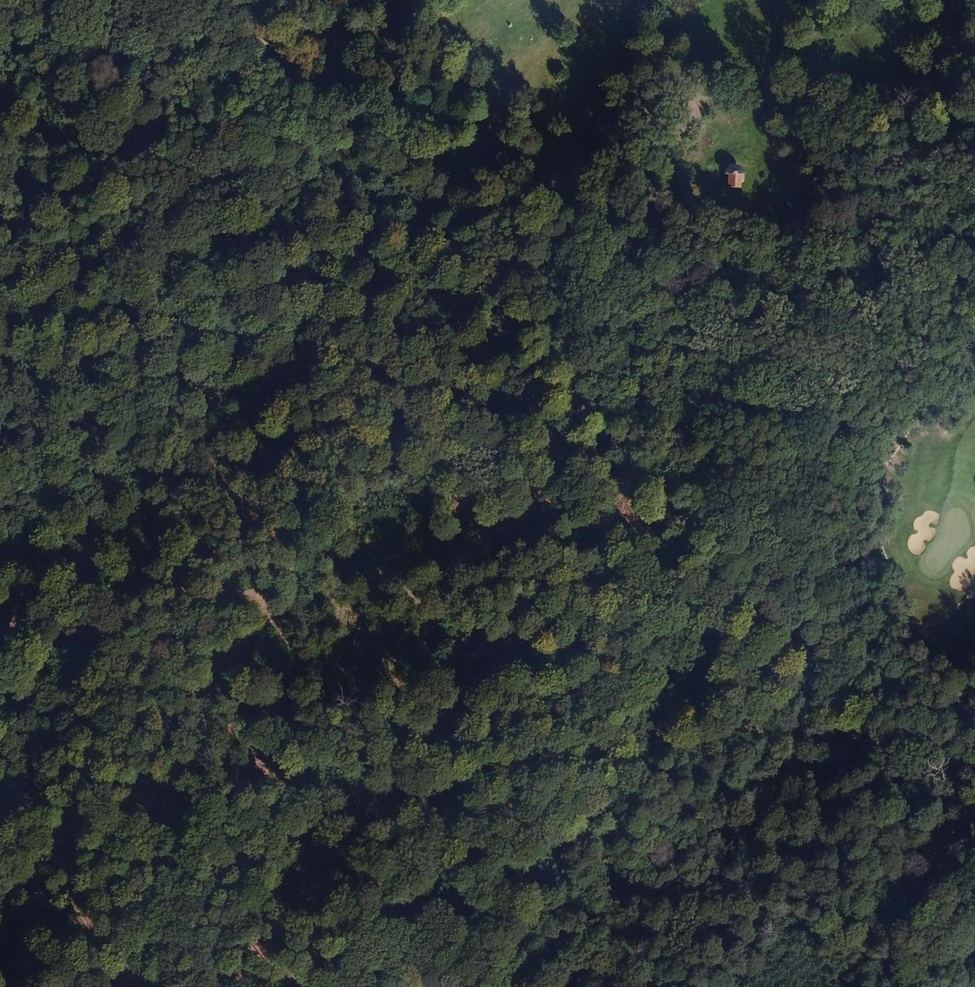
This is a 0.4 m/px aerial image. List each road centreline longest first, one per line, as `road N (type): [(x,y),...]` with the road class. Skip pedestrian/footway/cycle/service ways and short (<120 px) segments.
road 1 (track): [(974,314),(907,351),(818,453),(719,621),(594,807),(319,986)]
road 2 (track): [(219,0),(408,221),(544,354),(628,472),(736,592)]

